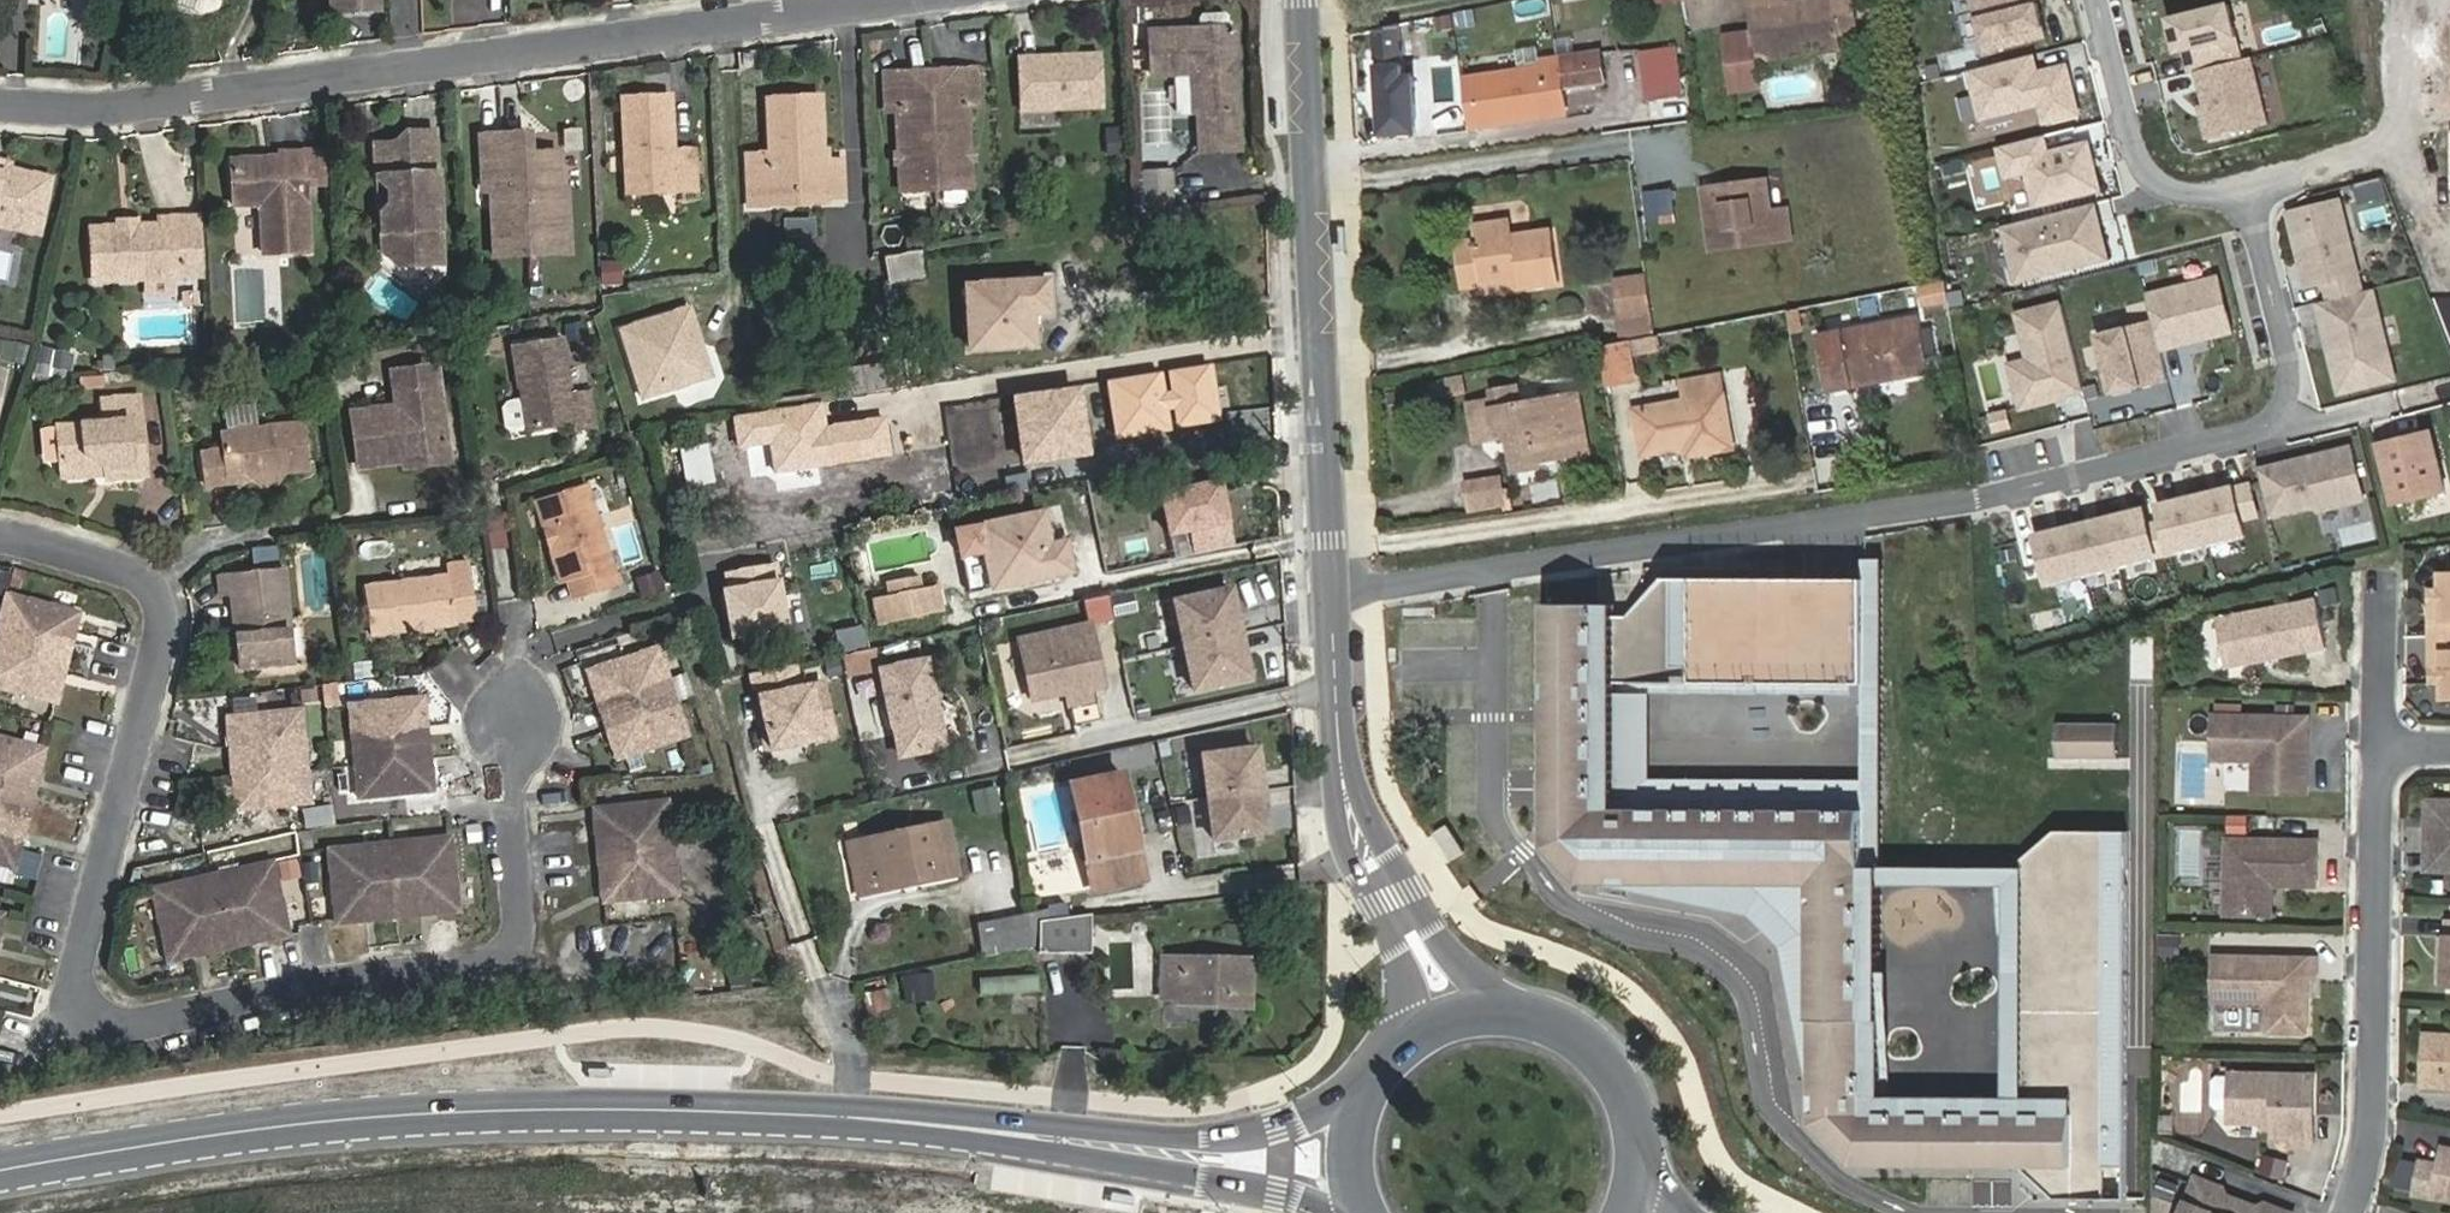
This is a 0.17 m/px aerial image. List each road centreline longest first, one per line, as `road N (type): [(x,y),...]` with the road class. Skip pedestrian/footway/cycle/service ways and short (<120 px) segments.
road 1 (residential): [(0,539),(31,540),(138,575),(163,628),(74,968),(83,1016),(132,1025),(501,962),(519,935),(515,719)]
road 2 (residential): [(1333,601),(1968,509),(2275,425),(2293,384),(2257,224),(2214,193)]
road 3 (primary): [(0,1172),(201,1136),(474,1114),(721,1112),(938,1124)]
road 4 (residential): [(904,0),(76,112),(0,109)]
road 5 (tertiary): [(1333,601),(1303,0)]
road 6 (residential): [(2386,751),(2386,1108),(2347,1212)]
road 7 (primary): [(1375,1086),(1303,1124),(1238,1138),(938,1124)]
road 8 (primary): [(938,1124),(1237,1182),(1335,1212)]
road 9 (residential): [(2408,0),(2407,143),(2214,193)]
road 10 (tertiary): [(1391,898),(1349,808),(1333,601)]
road 11 (residential): [(2214,193),(2167,194),(2133,174),(2093,0)]
road 12 (primary): [(1652,1167),(1641,1093),(1622,1061),(1562,1016),(1526,1006)]
road 13 (tertiary): [(1526,1006),(1453,955),(1391,898)]
road 14 (tertiary): [(1391,898),(1415,942),(1419,968),(1401,1050)]
road 15 (residential): [(2390,594),(2386,751)]
road 16 (primary): [(1526,1006),(1458,1013),(1401,1050)]
road 17 (primary): [(1375,1086),(1361,1126),(1360,1168),(1374,1212)]

